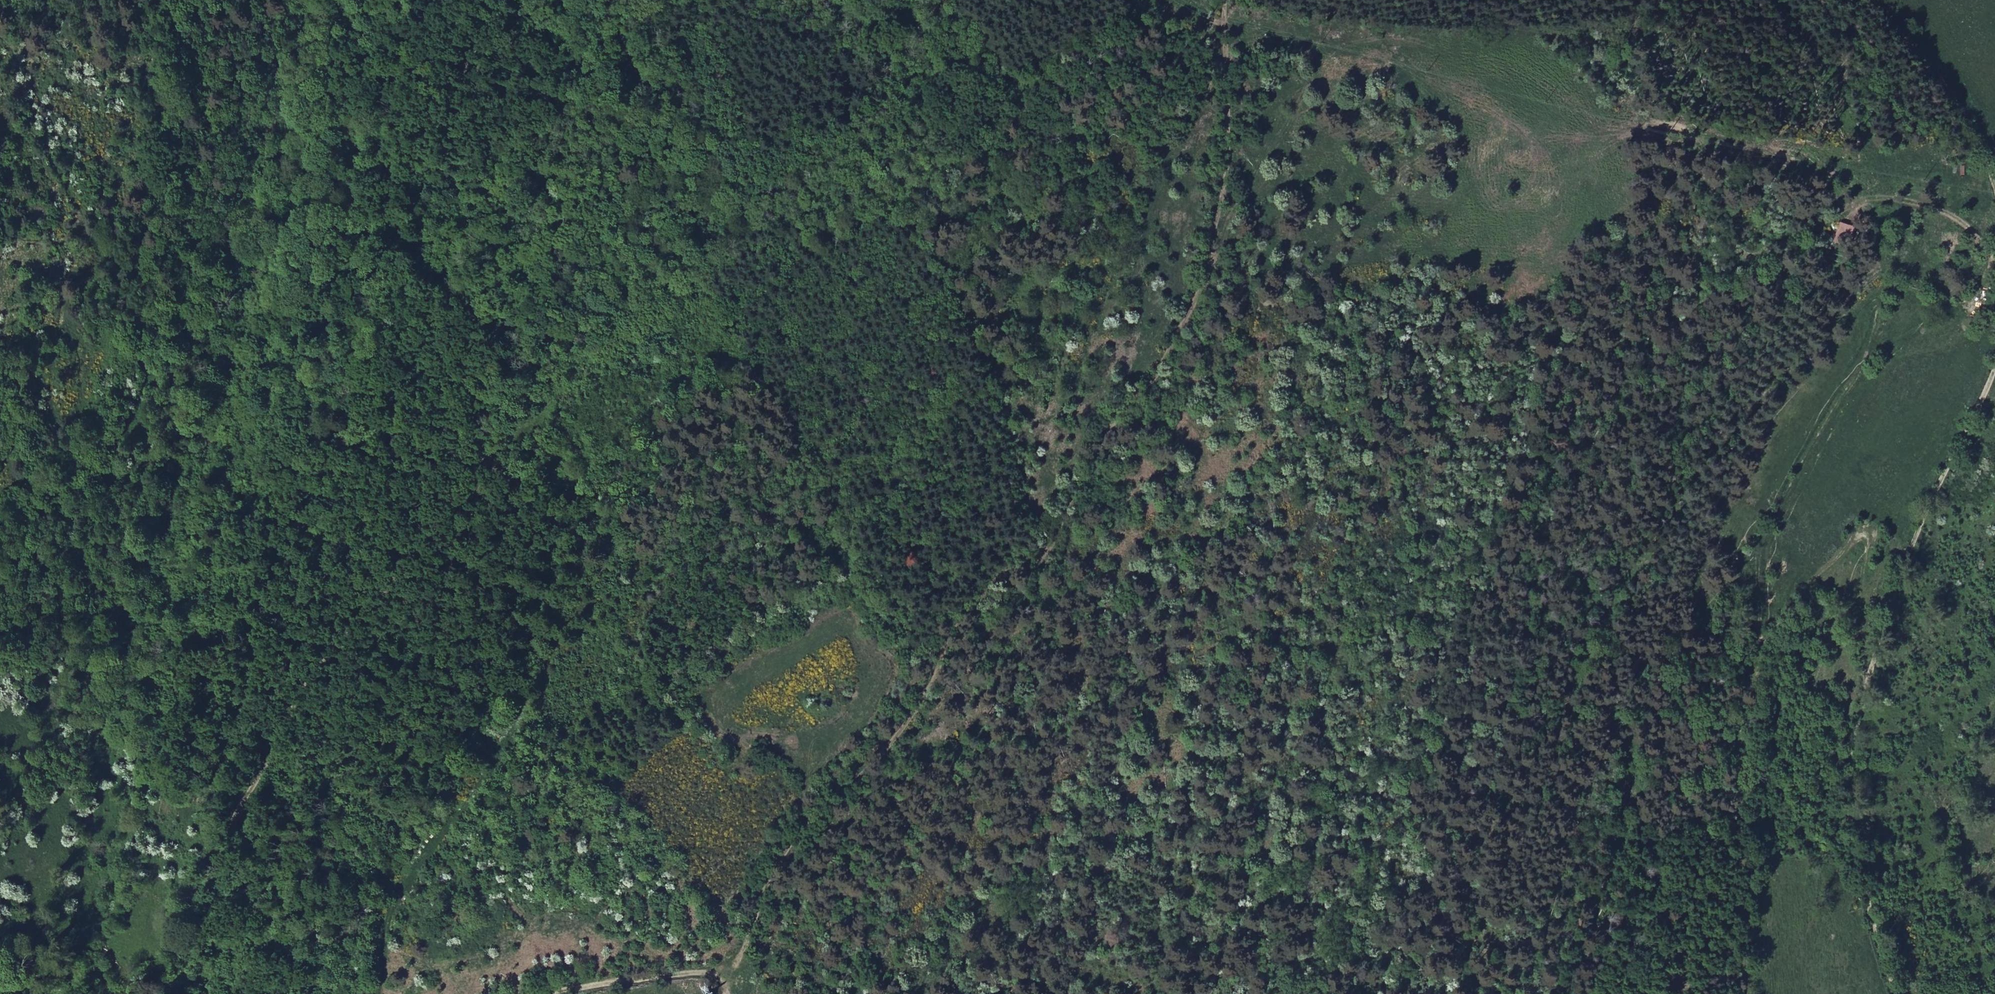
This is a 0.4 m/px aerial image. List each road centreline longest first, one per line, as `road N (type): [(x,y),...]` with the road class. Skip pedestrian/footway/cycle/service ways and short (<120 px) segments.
road 1 (track): [(164,993),(223,835),(308,682),(440,525),(525,399),(562,354),(817,162),(943,0)]
road 2 (track): [(1231,0),(1229,149),(1187,304),(1040,555),(784,850),(730,976)]
road 3 (track): [(1896,993),(1860,854),(1857,673),(1922,479),(1993,349),(1994,320)]
road 4 (track): [(1994,190),(1959,91),(1874,0)]
road 5 (track): [(730,976),(697,972),(546,993)]

